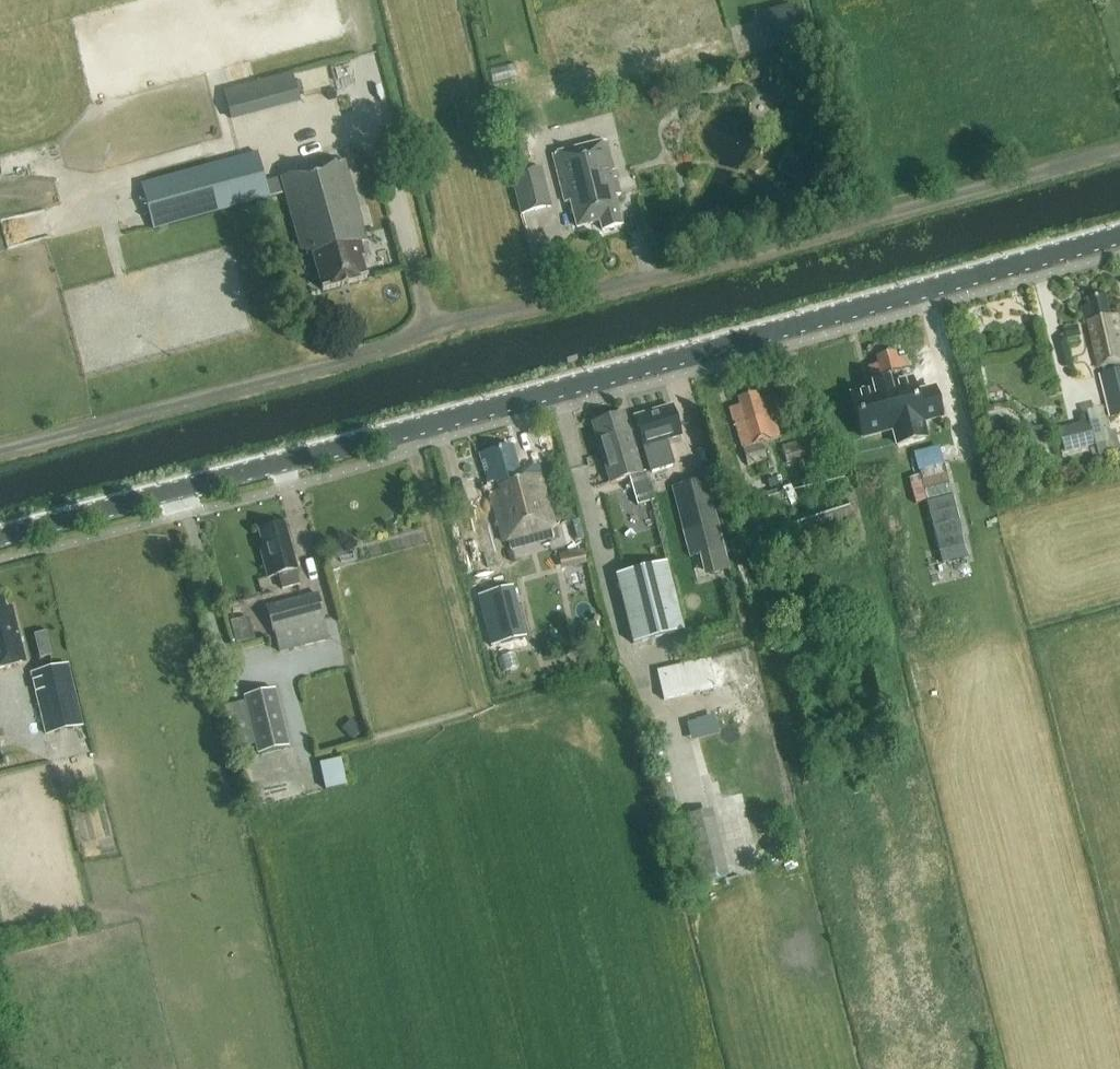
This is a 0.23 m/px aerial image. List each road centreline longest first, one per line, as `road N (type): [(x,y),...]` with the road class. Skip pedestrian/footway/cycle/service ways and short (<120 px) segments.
road 1 (tertiary): [(0,535),(1119,230)]
road 2 (track): [(0,446),(573,301),(1119,150)]

